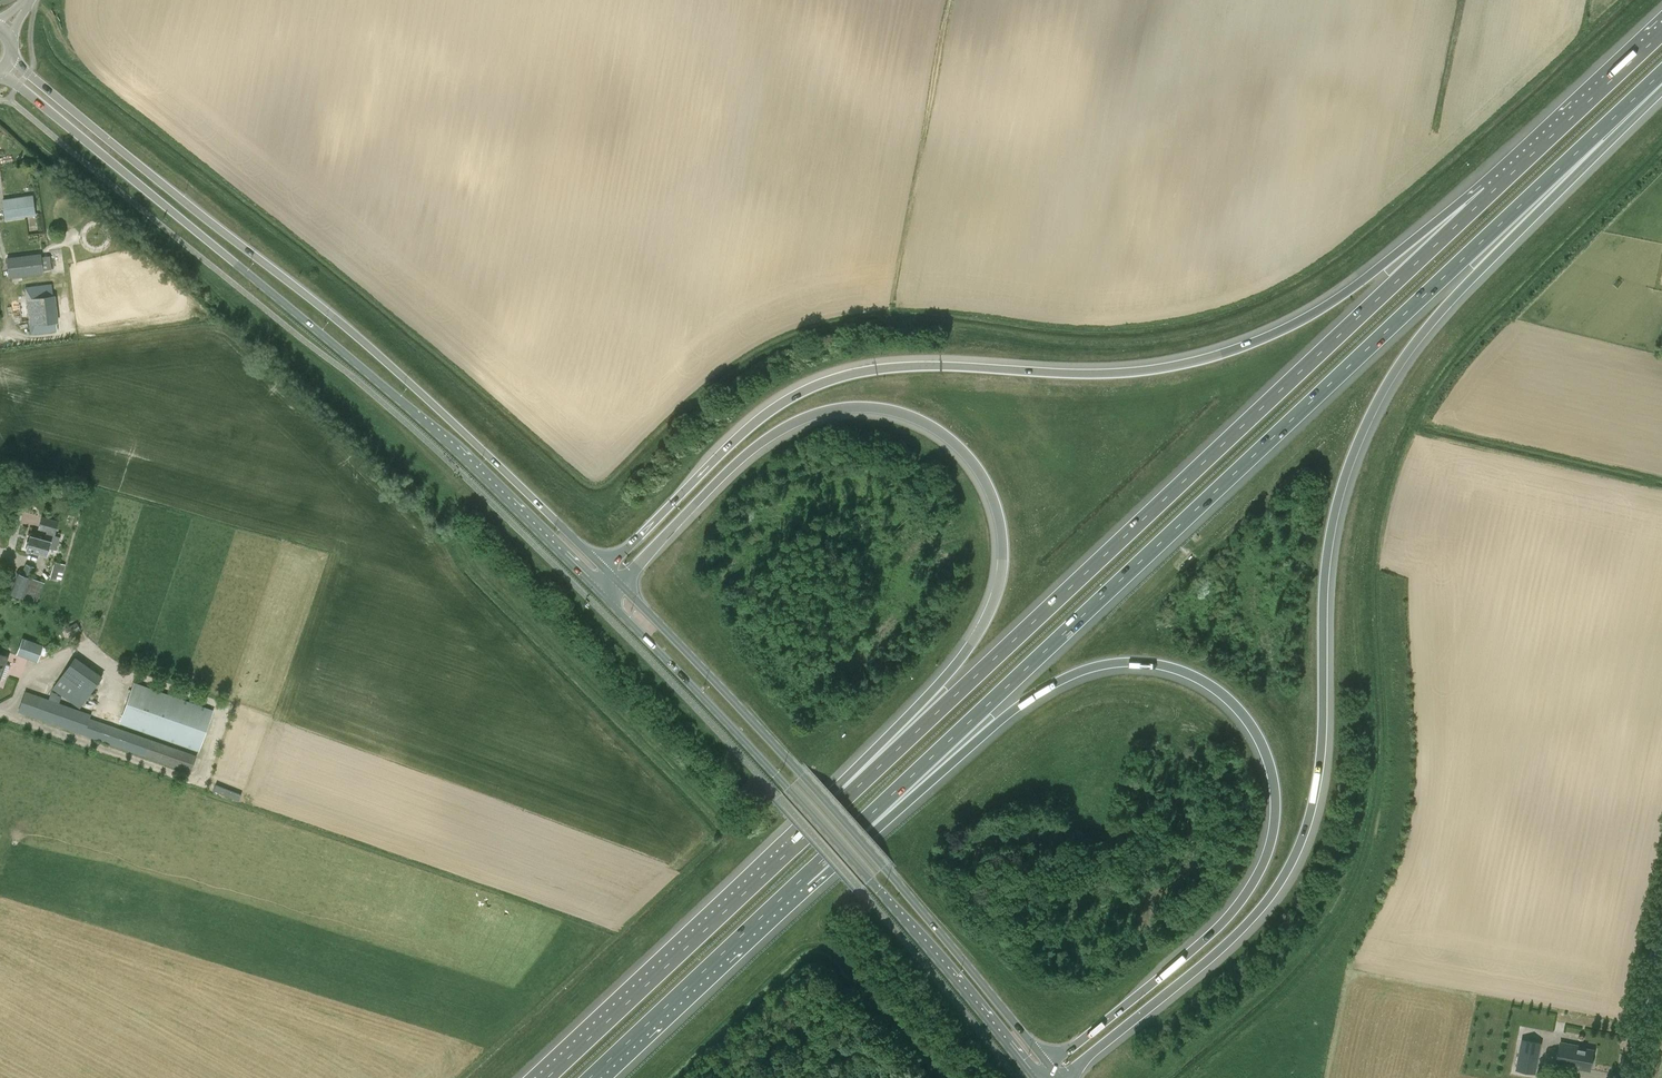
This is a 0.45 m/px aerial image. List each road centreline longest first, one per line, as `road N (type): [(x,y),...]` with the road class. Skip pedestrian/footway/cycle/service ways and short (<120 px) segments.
road 1 (motorway): [(1066,1077),(1221,952),(1279,890),(1306,836),(1321,779),(1327,570),(1339,502),(1367,428),(1437,319),(1661,78)]
road 2 (motorway): [(799,882),(1661,74)]
road 3 (motorway): [(1490,194),(1429,228),(1330,303),(1200,361),(1119,374),(883,370),(820,385),(730,444),(606,571)]
road 4 (motorway): [(799,882),(886,822),(1004,717),(1067,677),(1113,665),(1155,666),(1219,695),(1250,728),(1270,770),(1271,832),(1260,866),(1224,919),(1048,1064)]
road 5 (motorway): [(1490,194),(794,846)]
road 6 (motorway): [(621,584),(755,447),(838,408),(871,408),(926,424),(968,456),(985,482),(1003,565),(984,623),(944,682),(794,846)]
road 7 (secondary): [(2,76),(434,430),(600,593)]
road 8 (secondary): [(606,571),(383,358),(15,62)]
road 9 (primary): [(600,593),(788,788),(1034,1077)]
road 10 (primary): [(1048,1064),(883,867),(621,584)]
road 11 (motorway): [(794,846),(546,1077)]
road 12 (motorway): [(590,1077),(799,882)]
road 13 (motorway): [(1661,33),(1490,194)]
road 14 (unclassified): [(1630,1077),(1661,925)]

